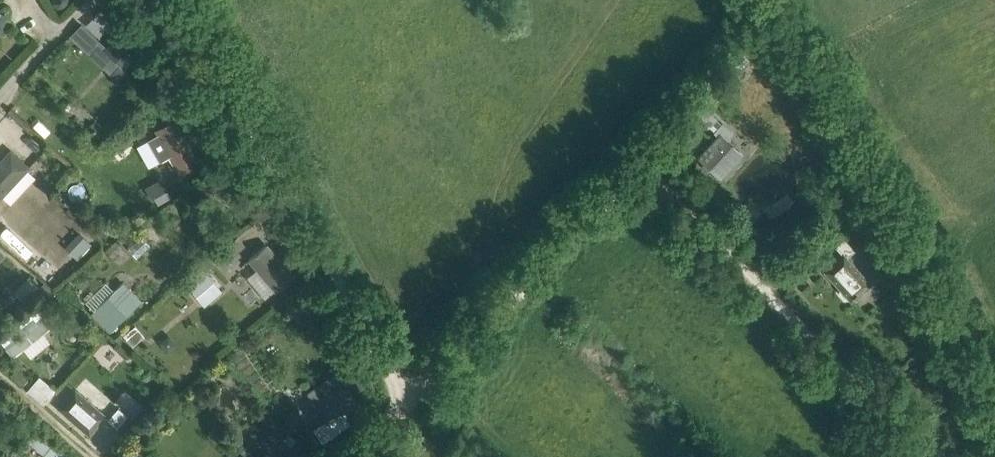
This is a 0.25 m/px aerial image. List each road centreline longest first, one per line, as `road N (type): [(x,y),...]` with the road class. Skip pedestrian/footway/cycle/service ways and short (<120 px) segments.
road 1 (track): [(406,409),(627,185),(659,182),(932,456)]
road 2 (track): [(184,0),(406,409)]
road 3 (track): [(92,0),(0,101)]
road 4 (track): [(92,456),(0,378)]

